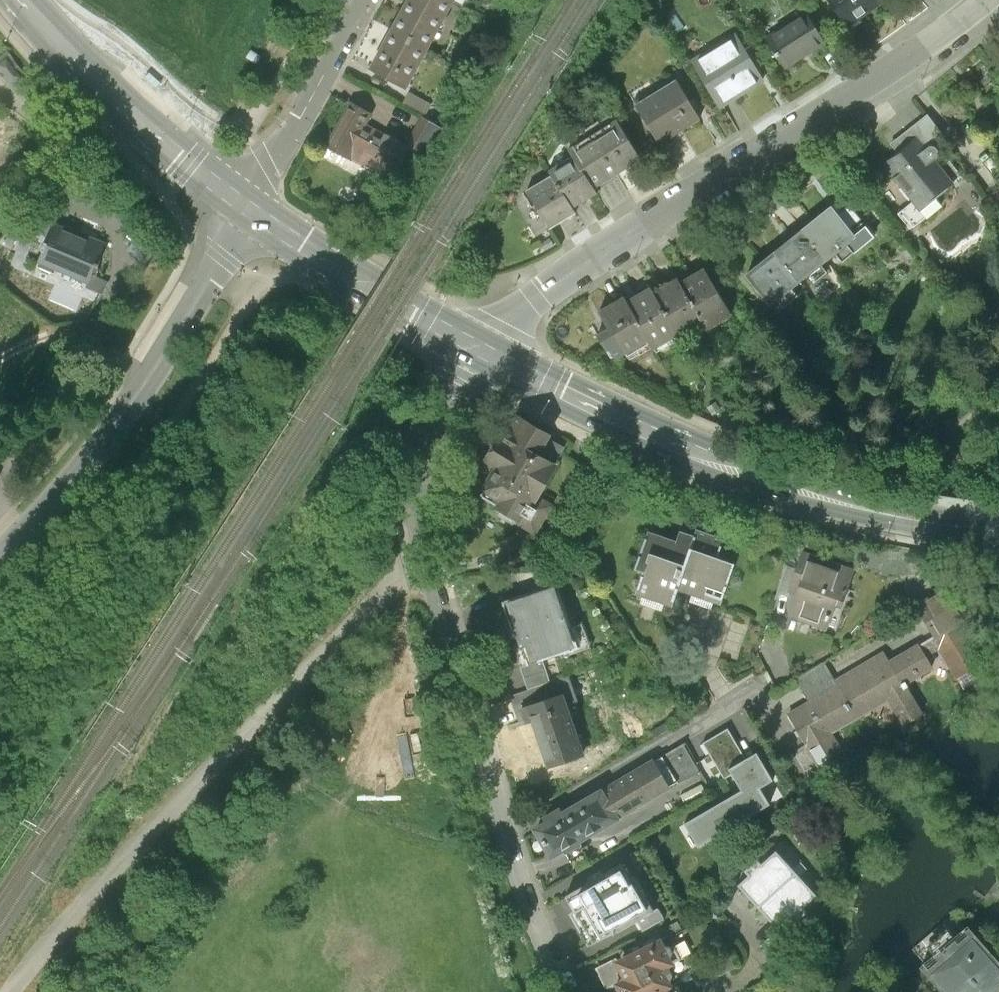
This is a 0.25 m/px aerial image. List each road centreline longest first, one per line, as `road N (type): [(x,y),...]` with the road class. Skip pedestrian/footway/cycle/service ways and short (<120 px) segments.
road 1 (residential): [(571,991),(522,894),(419,519),(431,436),(471,344)]
road 2 (residential): [(471,344),(493,321),(856,96),(984,0)]
road 3 (primary): [(471,344),(771,481),(899,517),(998,529)]
road 4 (primary): [(23,0),(130,109),(254,208)]
road 5 (primary): [(254,208),(471,344)]
road 6 (residential): [(254,208),(122,412)]
road 7 (residential): [(254,208),(367,0)]
road 8 (residential): [(122,412),(0,564)]
road 9 (residential): [(122,412),(104,401),(61,398),(0,421)]

